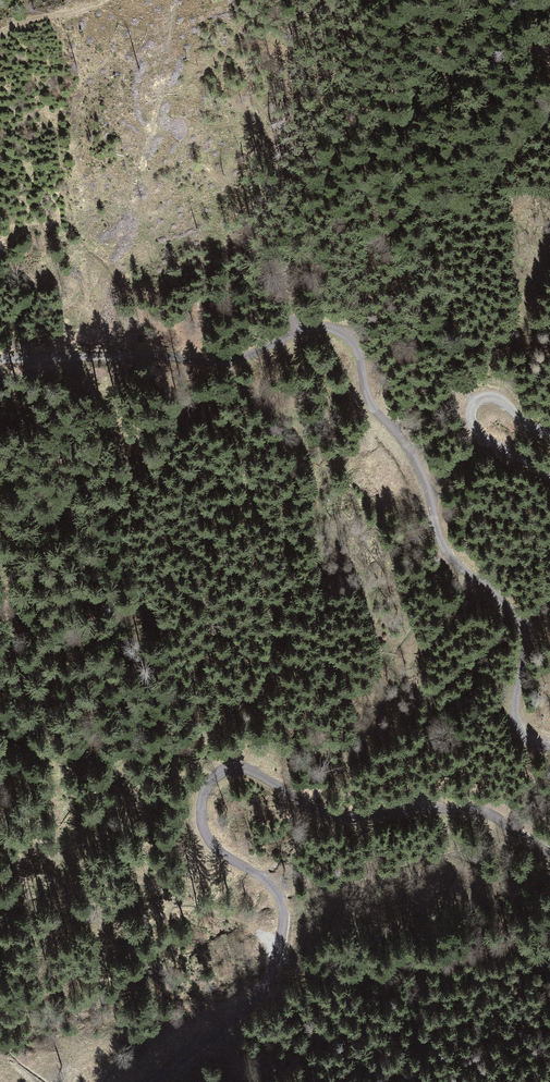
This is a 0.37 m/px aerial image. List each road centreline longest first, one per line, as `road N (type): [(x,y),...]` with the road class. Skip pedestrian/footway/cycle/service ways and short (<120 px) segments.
road 1 (track): [(0,358),(224,361),(316,327),(348,336),(371,404),(421,468),(448,553),(522,628),(516,717),(526,741),(549,747)]
road 2 (track): [(549,852),(476,811),(339,817),(255,775),(216,780),(205,828),(280,897),(281,947),(260,998),(163,1081)]
road 3 (track): [(549,473),(483,437),(471,420),(473,404),(495,396),(528,425),(549,432)]

